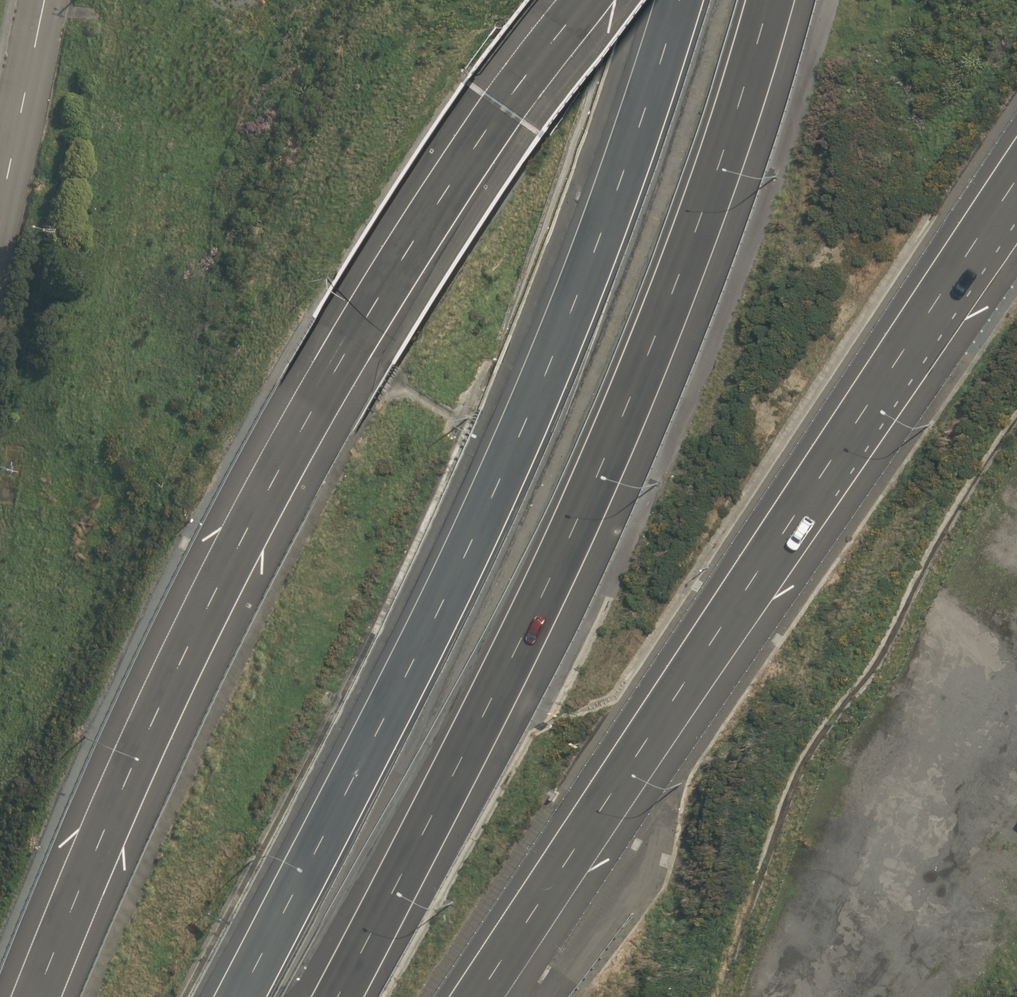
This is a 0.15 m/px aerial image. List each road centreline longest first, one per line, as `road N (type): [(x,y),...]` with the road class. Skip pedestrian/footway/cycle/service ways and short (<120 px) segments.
road 1 (motorway): [(31,996),(227,560),(369,305),(575,0)]
road 2 (motorway): [(767,0),(617,423),(481,713),(332,996)]
road 3 (motorway): [(233,996),(453,558),(568,299),(666,0)]
road 4 (motorway): [(1016,185),(472,996)]
road 5 (residential): [(0,224),(44,0)]

